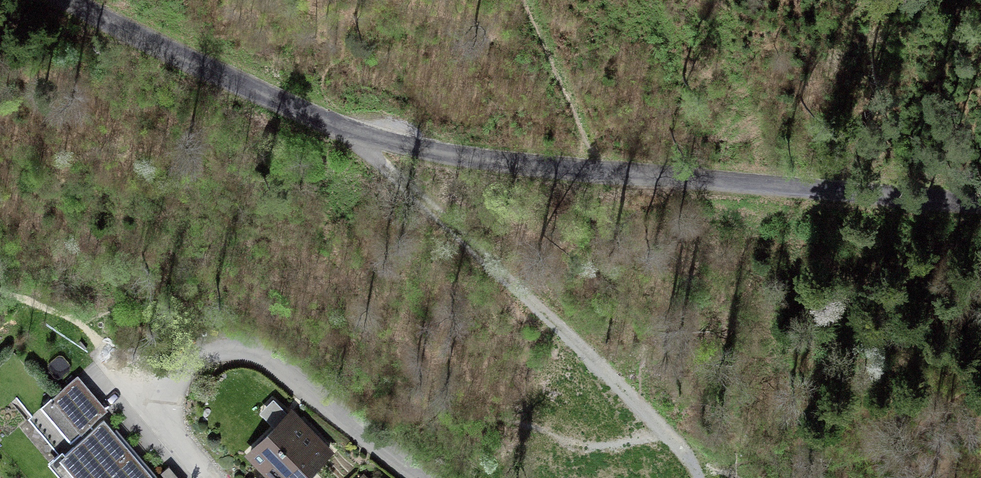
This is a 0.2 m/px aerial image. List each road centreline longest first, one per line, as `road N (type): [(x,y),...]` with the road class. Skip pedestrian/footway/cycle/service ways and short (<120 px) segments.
road 1 (unclassified): [(66,0),(299,112),(420,148),(980,206)]
road 2 (track): [(676,443),(348,129)]
road 3 (residential): [(210,477),(172,431),(169,394),(190,363),(234,352),(278,368),(418,477)]

